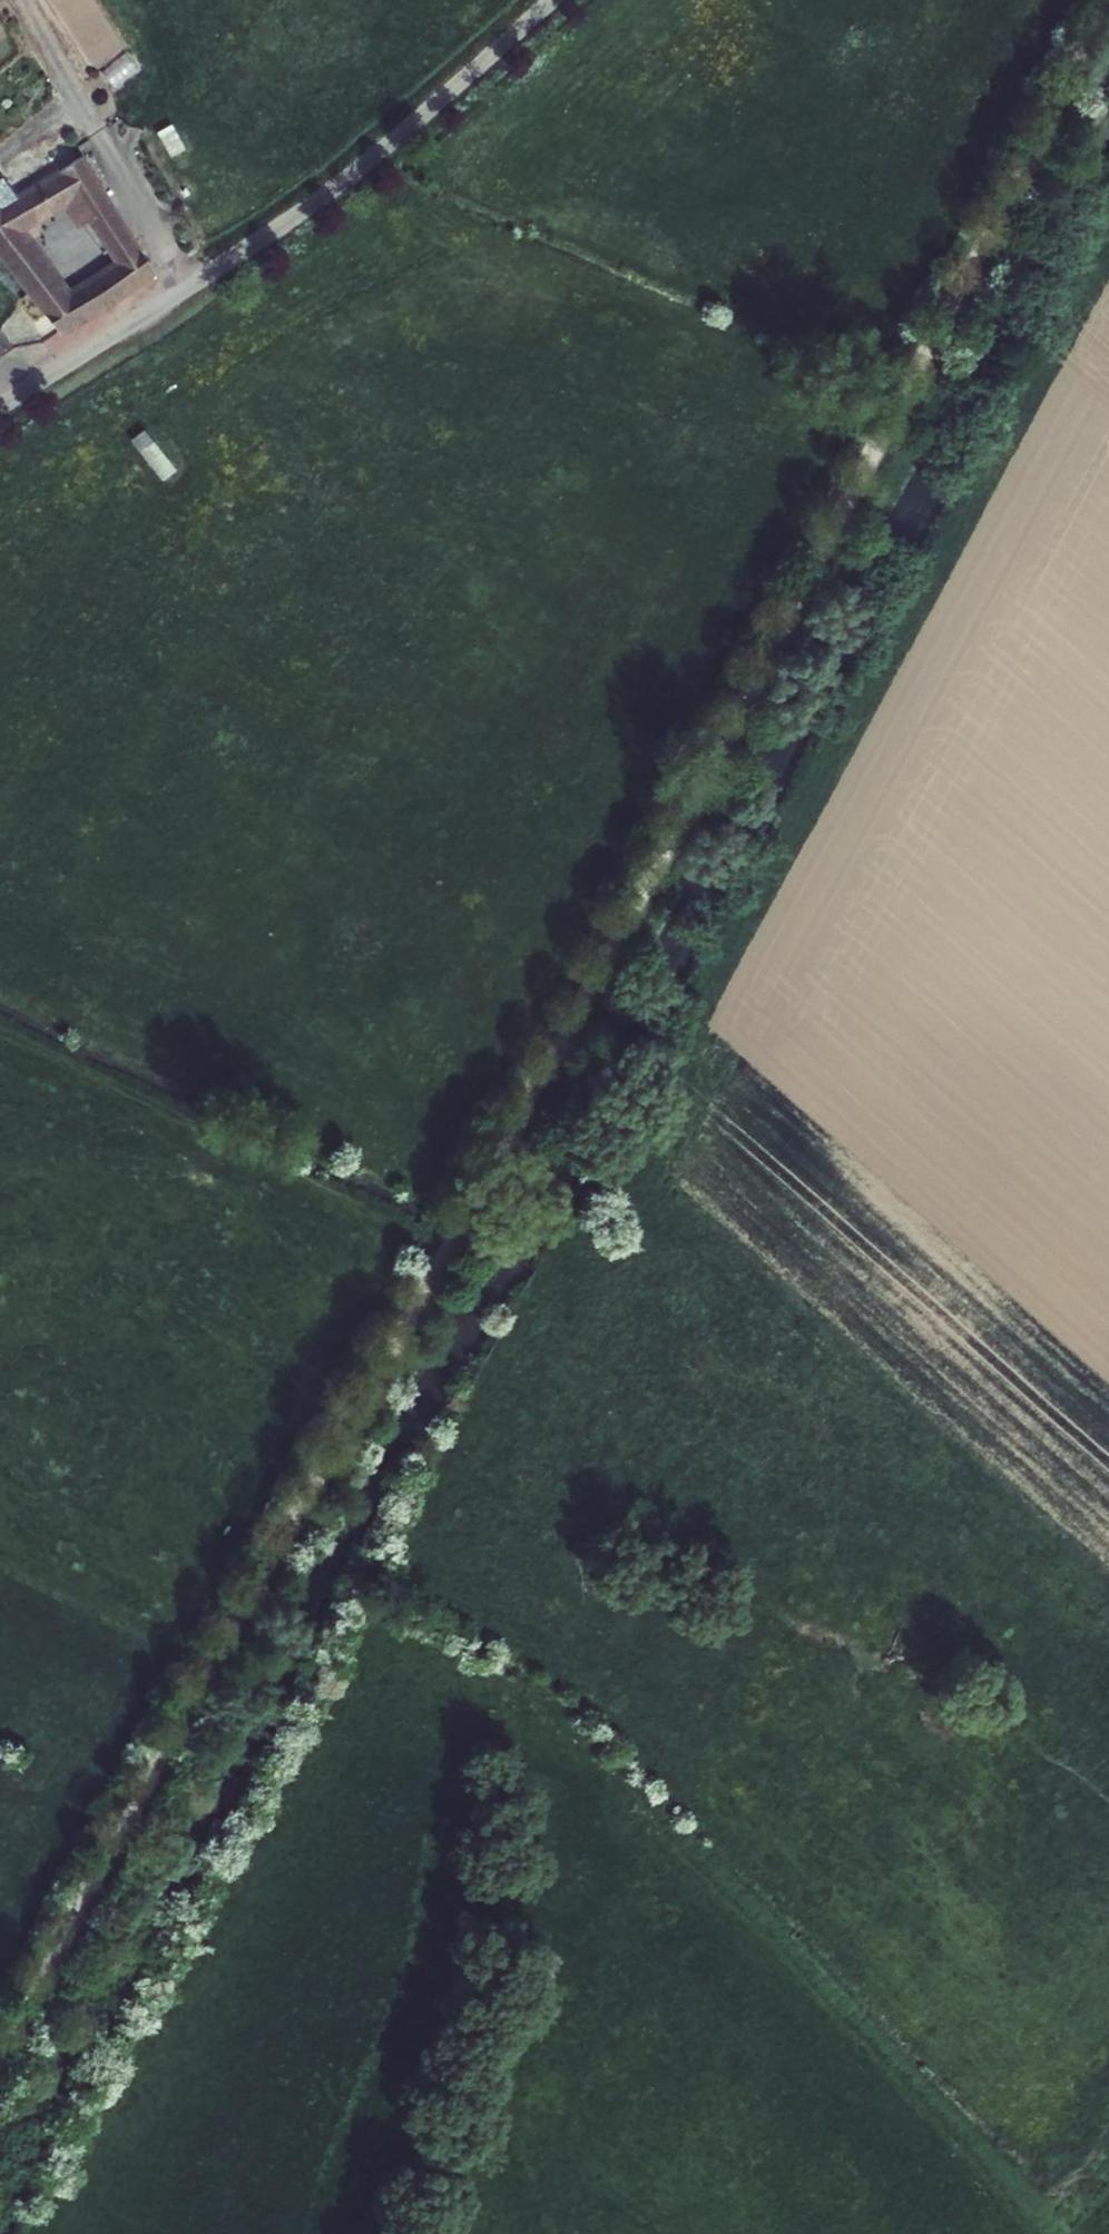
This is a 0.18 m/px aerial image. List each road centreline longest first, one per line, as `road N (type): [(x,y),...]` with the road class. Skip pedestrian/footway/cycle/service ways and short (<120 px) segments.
road 1 (residential): [(0,403),(332,191),(552,0)]

